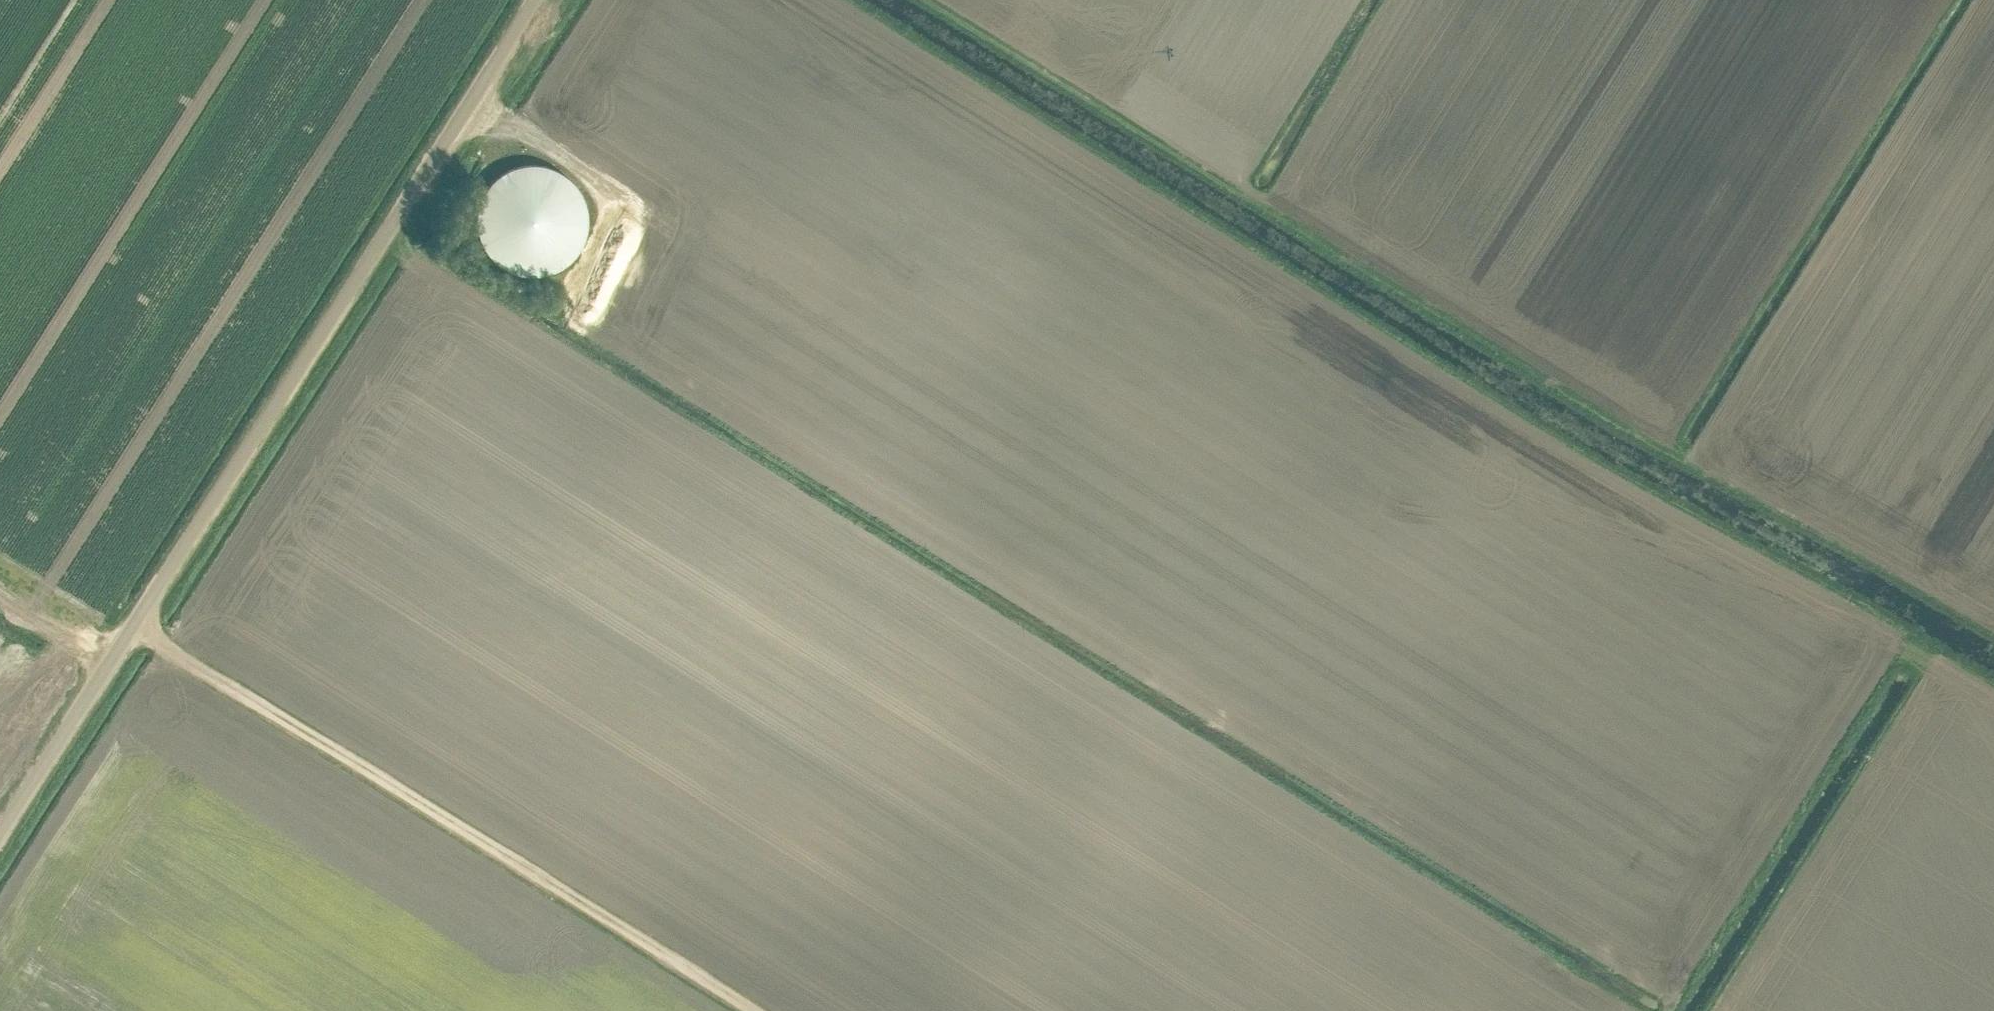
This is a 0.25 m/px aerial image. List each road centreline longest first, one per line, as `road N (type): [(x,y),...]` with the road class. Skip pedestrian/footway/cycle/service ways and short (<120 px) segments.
road 1 (unclassified): [(0,829),(531,0)]

